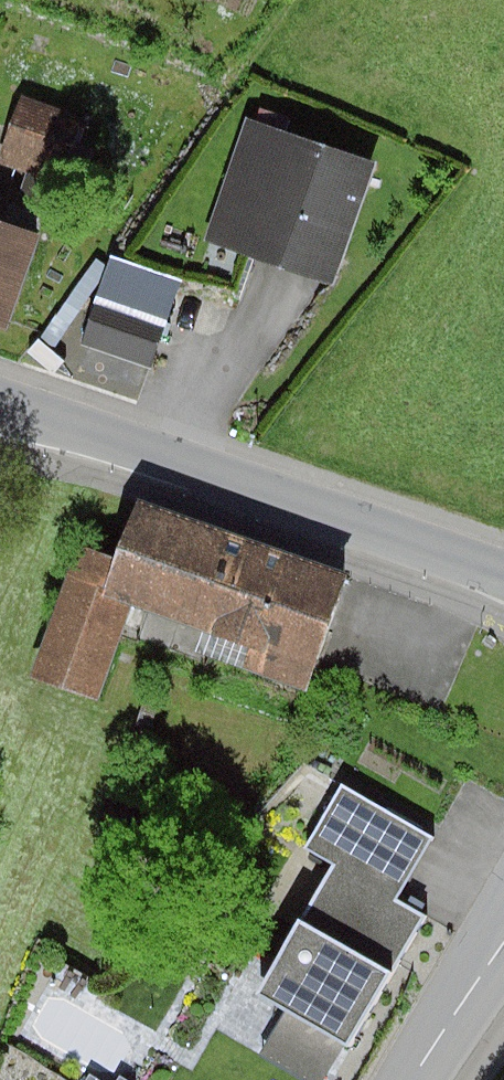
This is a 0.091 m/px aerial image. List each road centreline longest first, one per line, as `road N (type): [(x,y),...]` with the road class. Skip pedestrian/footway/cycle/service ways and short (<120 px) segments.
road 1 (tertiary): [(503,579),(0,407)]
road 2 (unclassified): [(503,939),(413,1079)]

